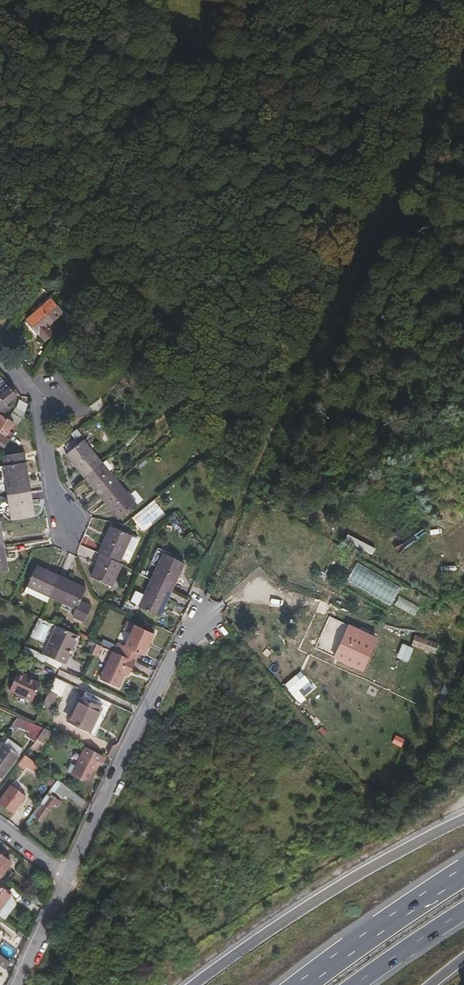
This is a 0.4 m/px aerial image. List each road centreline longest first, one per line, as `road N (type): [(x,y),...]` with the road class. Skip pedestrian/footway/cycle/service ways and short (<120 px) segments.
road 1 (trunk): [(463,818),(299,911),(194,984)]
road 2 (unclassified): [(197,593),(66,878)]
road 3 (trunk): [(463,872),(301,984)]
road 4 (residential): [(0,353),(41,403),(65,531)]
road 5 (trunk): [(354,984),(463,911)]

